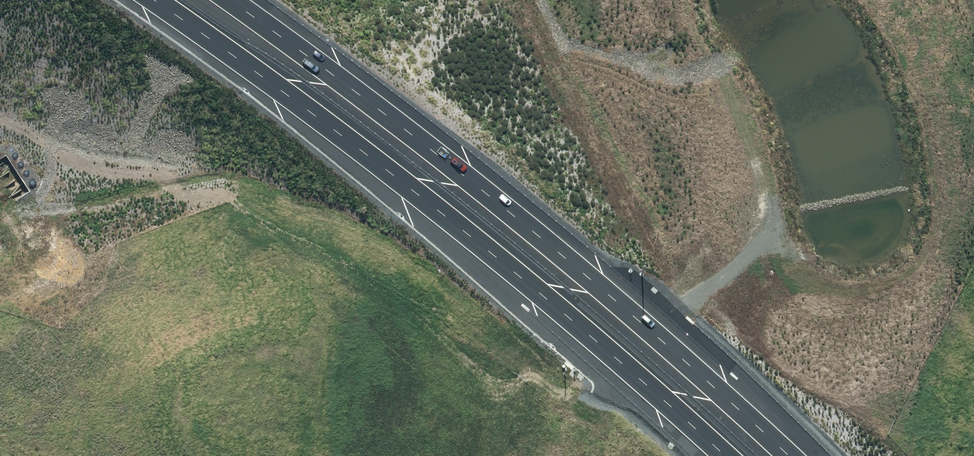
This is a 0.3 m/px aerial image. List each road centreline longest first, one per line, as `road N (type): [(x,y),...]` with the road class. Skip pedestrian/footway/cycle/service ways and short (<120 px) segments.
road 1 (motorway): [(716,455),(297,105),(151,0)]
road 2 (motorway): [(228,0),(336,75),(671,348),(789,455)]
road 3 (track): [(642,324),(705,291),(785,208)]

